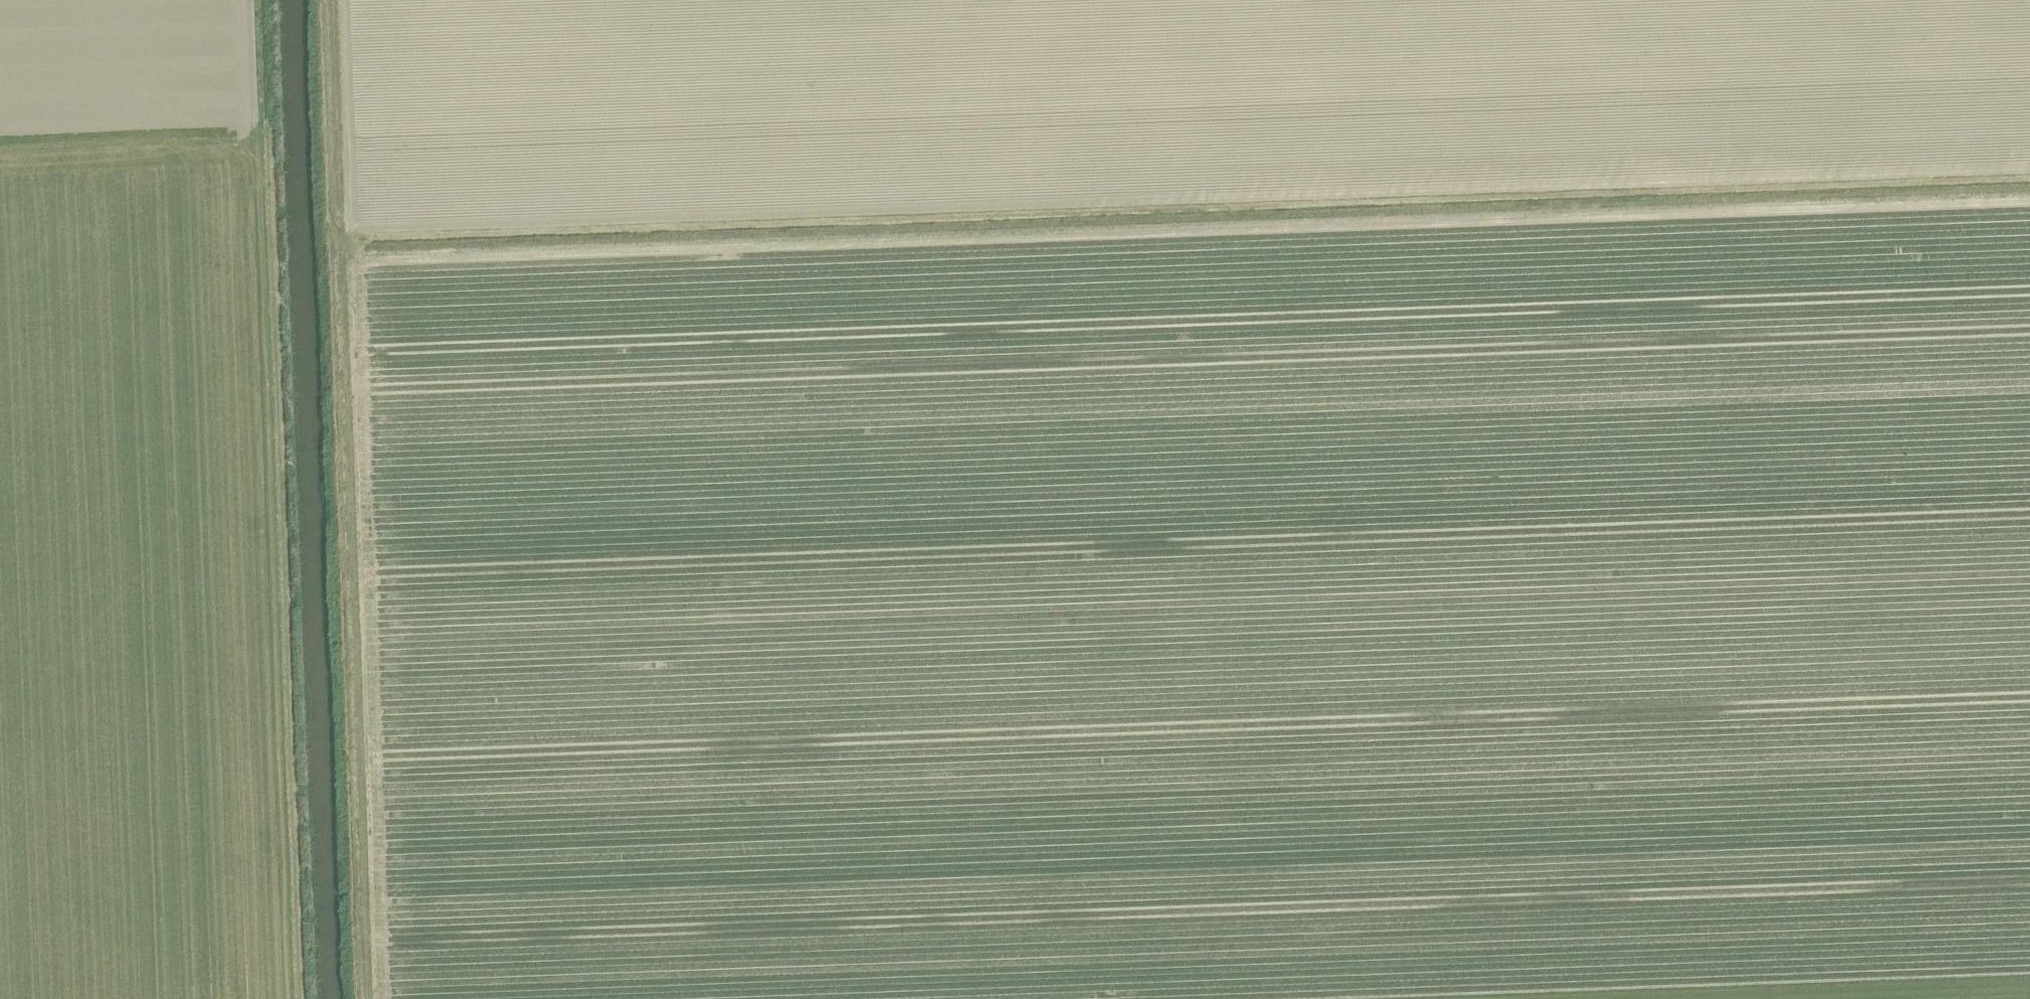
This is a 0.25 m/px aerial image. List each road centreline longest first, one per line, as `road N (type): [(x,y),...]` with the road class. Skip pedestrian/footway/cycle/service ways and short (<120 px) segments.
road 1 (track): [(368,998),(331,0)]

